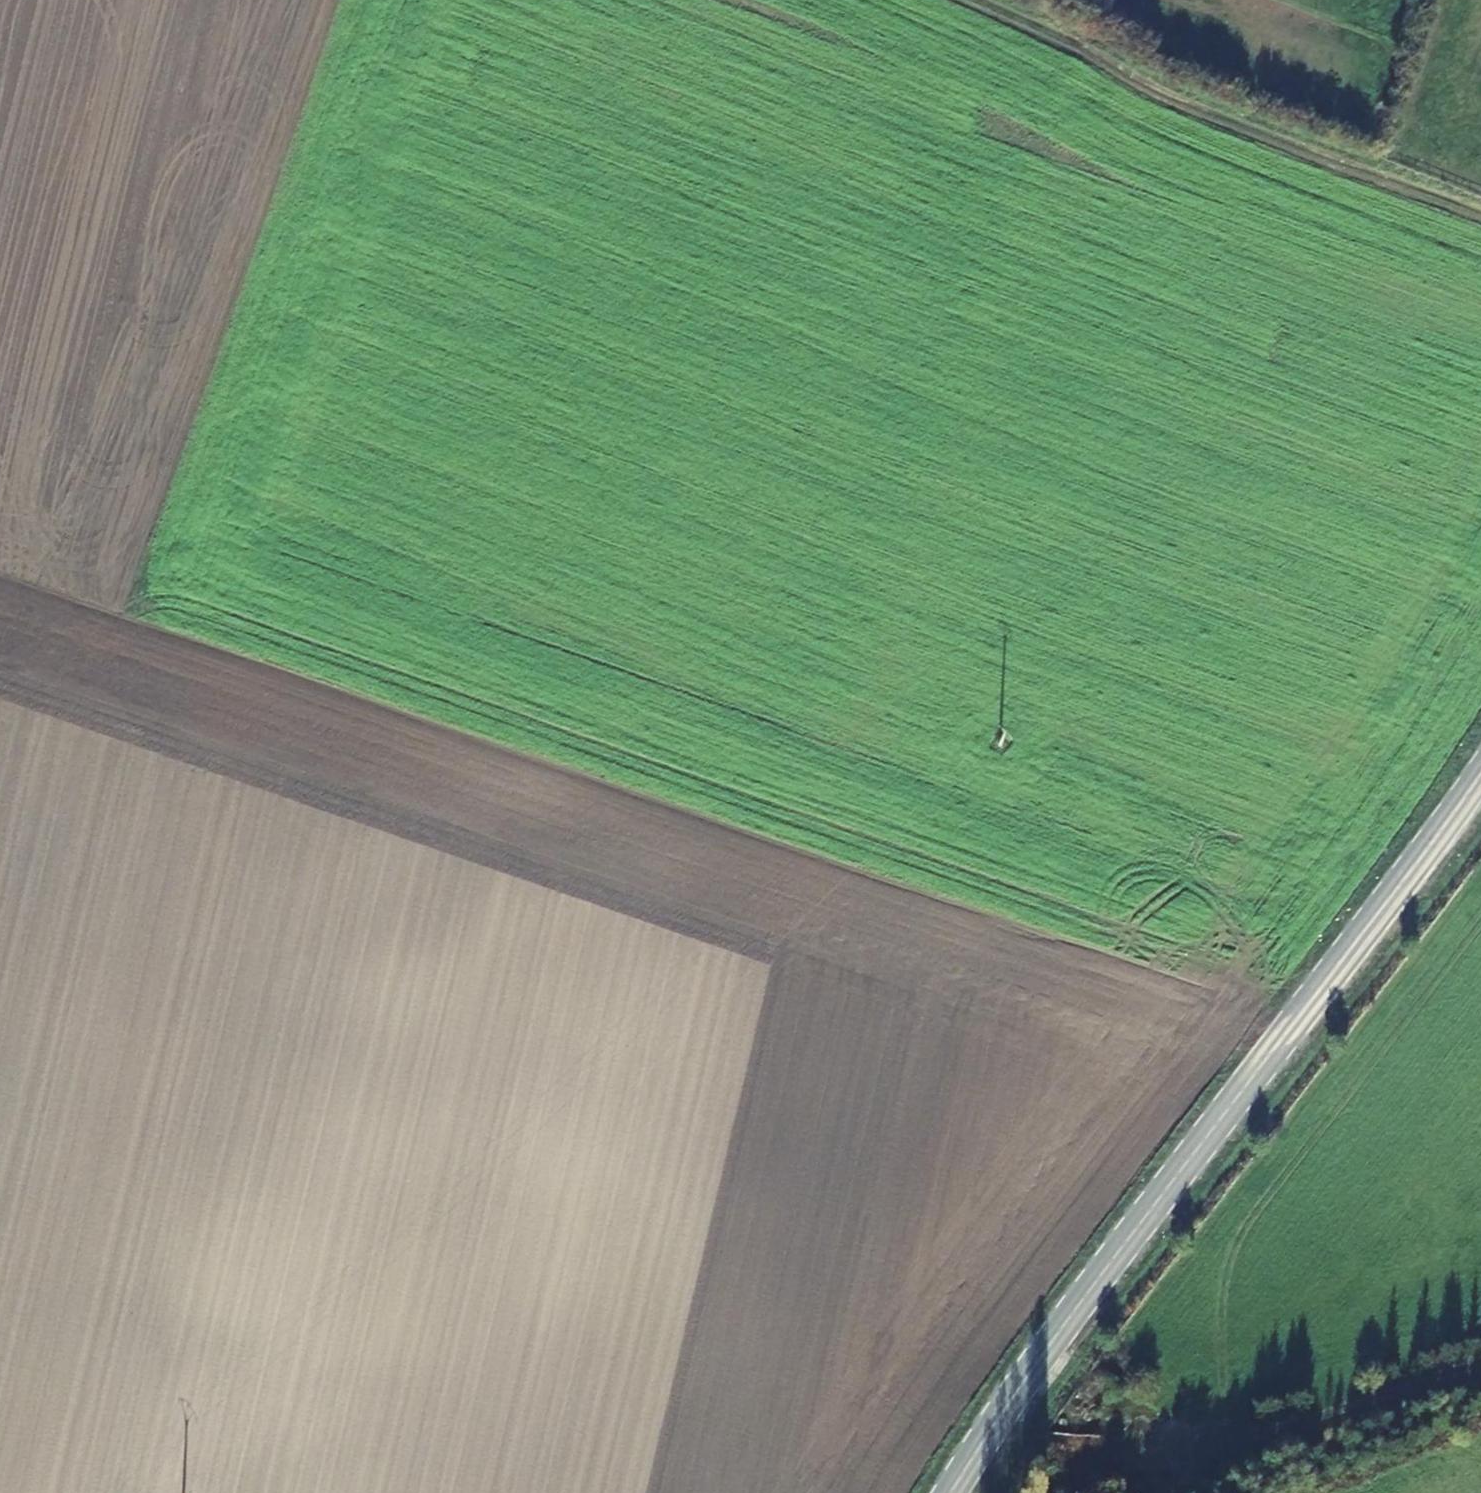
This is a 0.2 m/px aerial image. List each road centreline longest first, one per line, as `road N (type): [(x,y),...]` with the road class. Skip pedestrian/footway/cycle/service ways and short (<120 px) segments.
road 1 (tertiary): [(953,1492),(986,1437),(1480,776)]
road 2 (track): [(1480,218),(1145,88),(980,0)]

